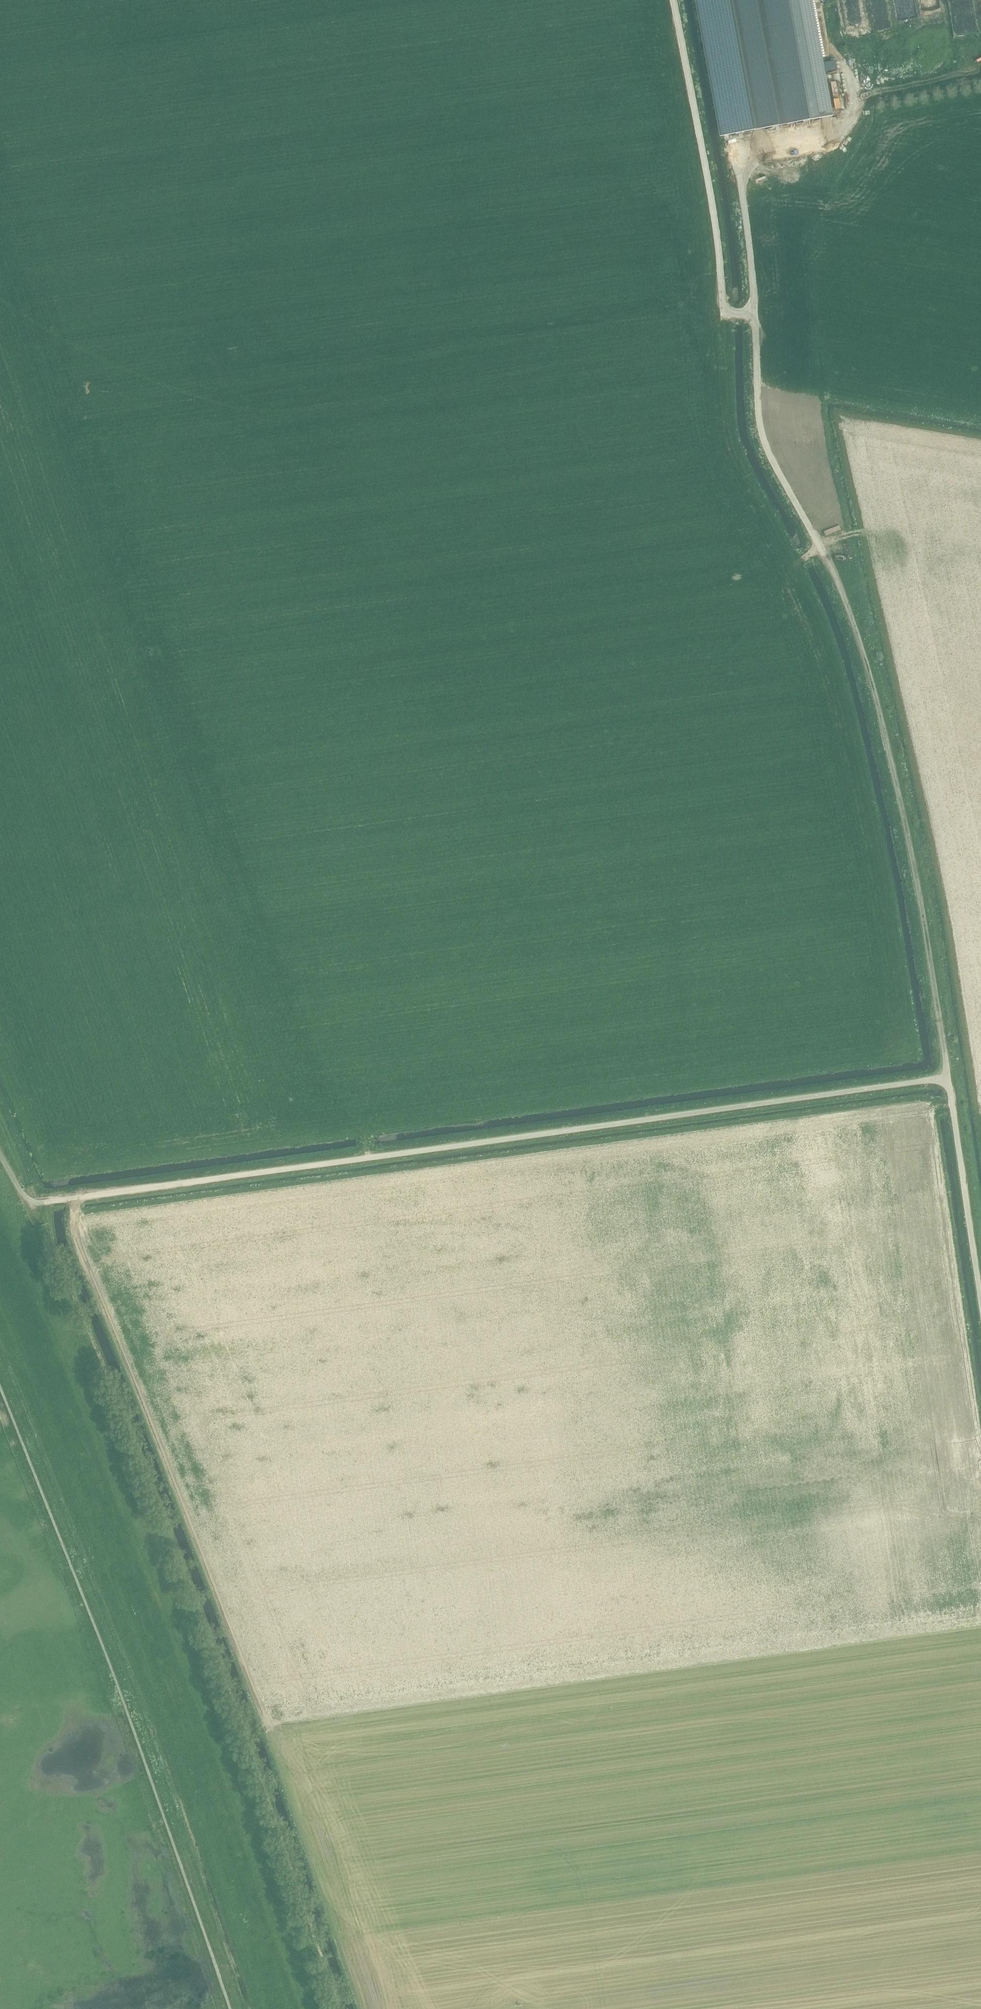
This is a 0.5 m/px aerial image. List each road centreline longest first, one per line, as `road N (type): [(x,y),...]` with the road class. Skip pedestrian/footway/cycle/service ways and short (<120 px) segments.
road 1 (track): [(948,1078),(42,1203),(27,1198),(0,1154)]
road 2 (track): [(948,1078),(914,869),(867,664),(830,566),(760,424),(737,154)]
road 3 (track): [(0,1116),(177,1572),(332,2008)]
road 4 (track): [(755,312),(723,304),(673,0)]
road 5 (track): [(980,1301),(948,1078)]
road 6 (track): [(844,67),(848,110),(836,131),(737,154)]
road 7 (track): [(980,66),(847,97)]

